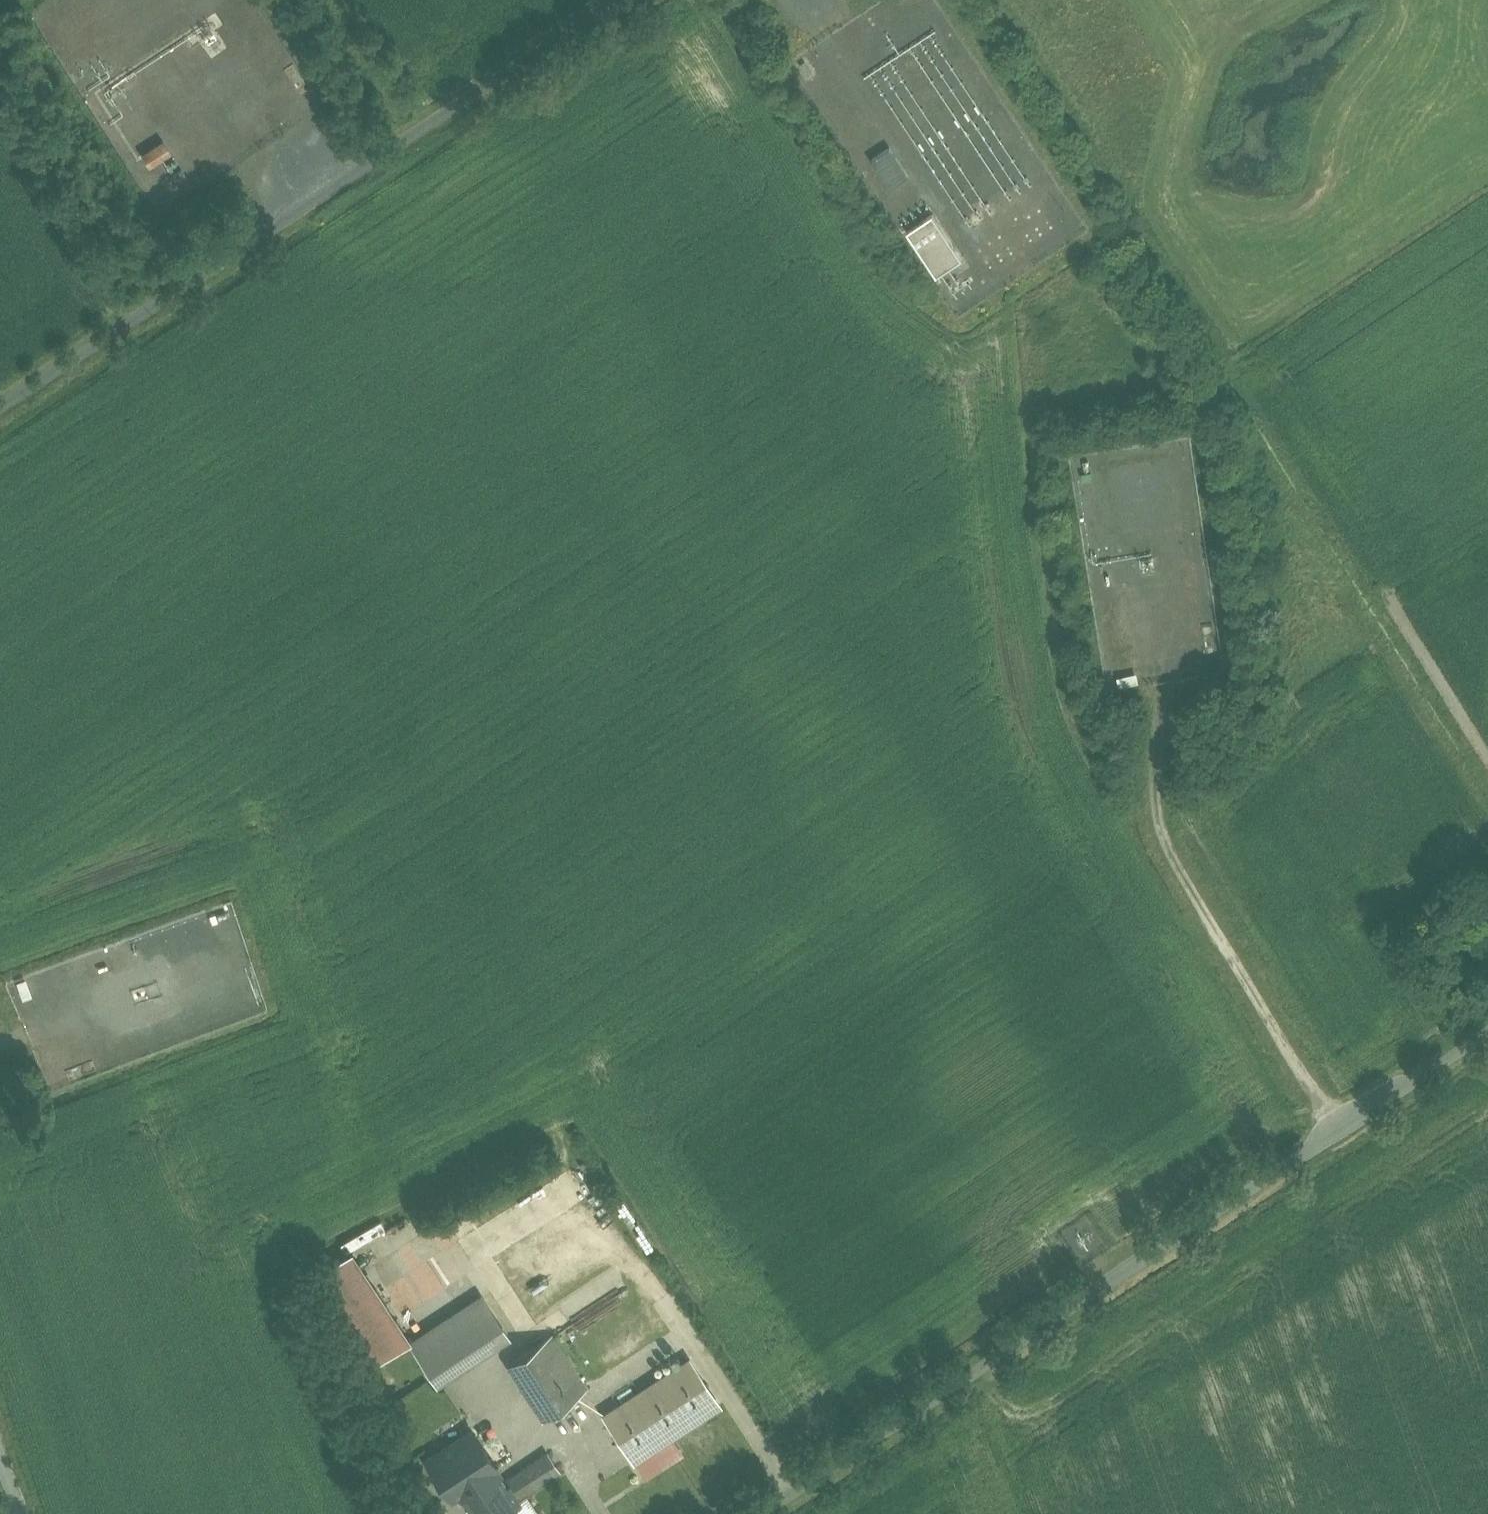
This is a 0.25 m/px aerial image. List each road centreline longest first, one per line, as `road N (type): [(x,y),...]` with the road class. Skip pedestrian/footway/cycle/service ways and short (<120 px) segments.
road 1 (unclassified): [(1487,1013),(744,1513)]
road 2 (unclassified): [(645,0),(0,406)]
road 3 (track): [(1334,1115),(1161,842),(1153,800),(1164,684)]

